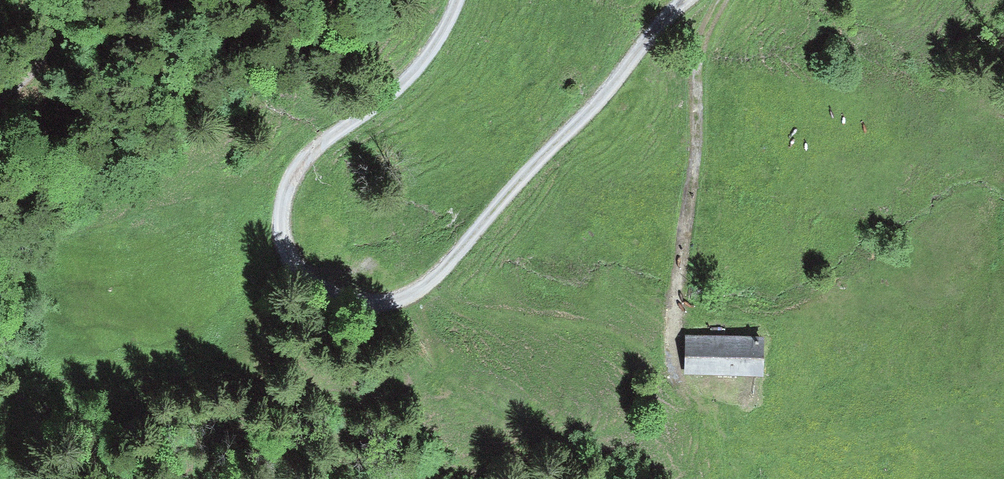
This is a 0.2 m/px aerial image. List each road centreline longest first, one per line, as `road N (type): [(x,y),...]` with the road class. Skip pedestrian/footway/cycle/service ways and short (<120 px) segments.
road 1 (track): [(461,0),(431,51),(382,105),(341,127),(306,161),(281,200),(292,268),(320,295),(368,306),(419,291),(690,0)]
road 2 (track): [(724,0),(699,57),(674,285),(676,379)]
road 3 (track): [(78,0),(54,45),(0,99)]

